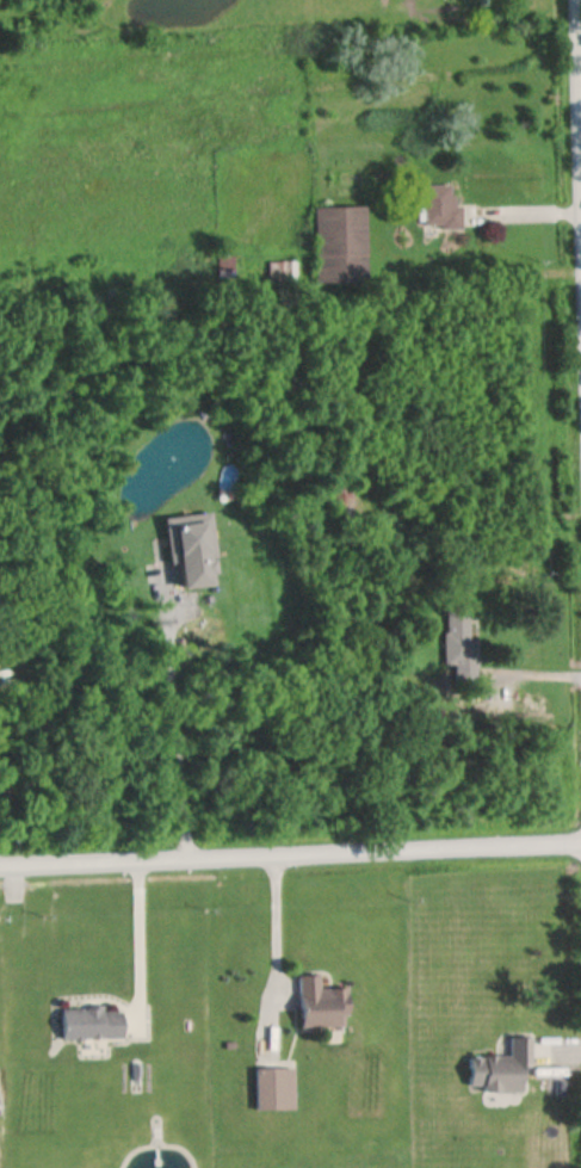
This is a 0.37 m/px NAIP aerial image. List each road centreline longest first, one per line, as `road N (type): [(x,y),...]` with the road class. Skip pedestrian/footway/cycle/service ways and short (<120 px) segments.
road 1 (residential): [(0,873),(580,851)]
road 2 (residential): [(580,492),(573,0)]

